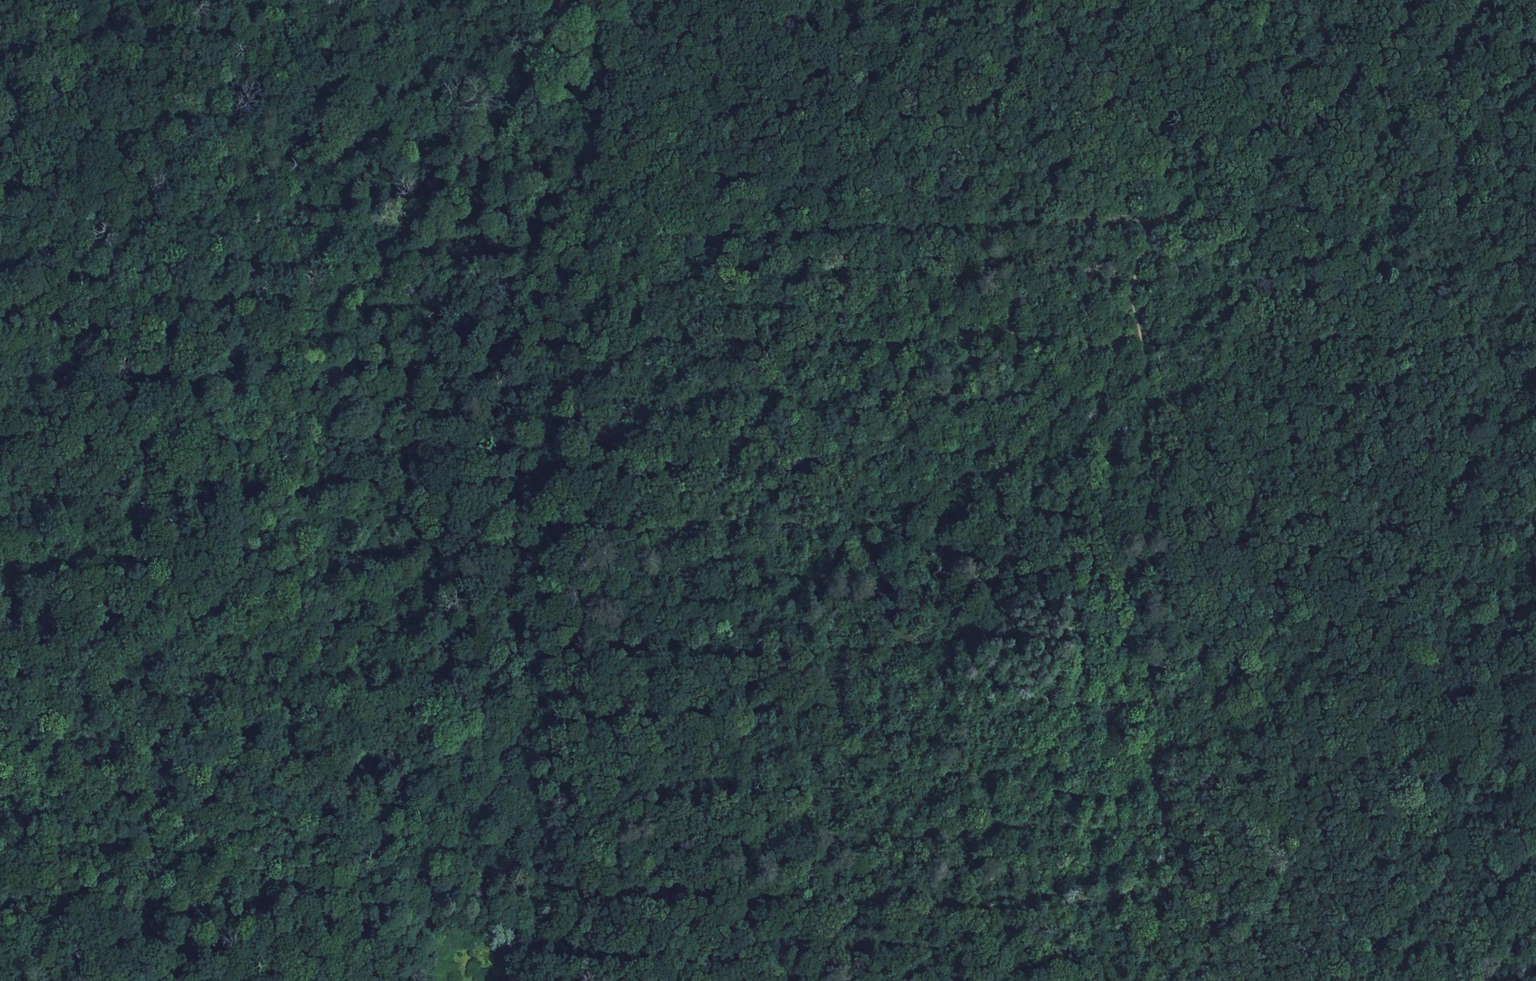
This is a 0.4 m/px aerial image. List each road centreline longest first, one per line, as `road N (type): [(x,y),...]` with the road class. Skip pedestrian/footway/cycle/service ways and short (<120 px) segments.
road 1 (track): [(1434,0),(1475,208)]
road 2 (track): [(391,818),(338,918),(322,980)]

